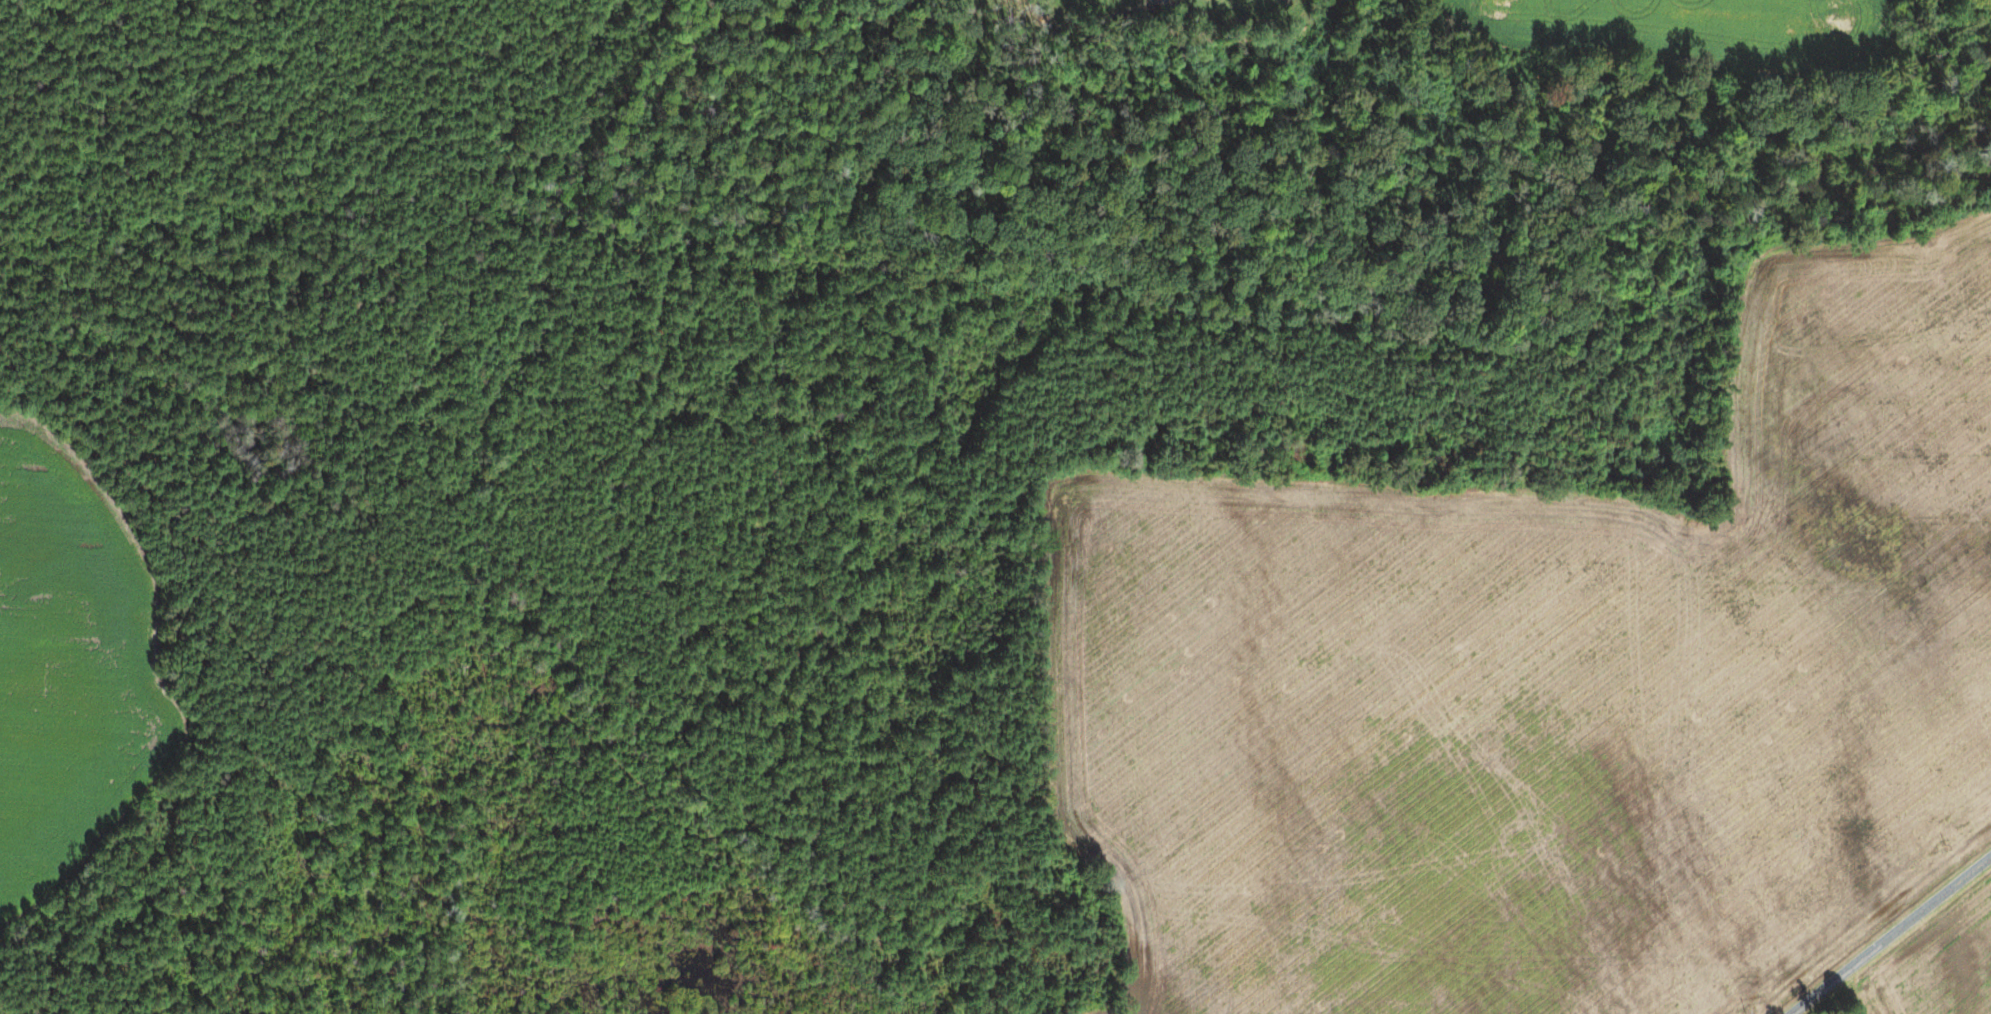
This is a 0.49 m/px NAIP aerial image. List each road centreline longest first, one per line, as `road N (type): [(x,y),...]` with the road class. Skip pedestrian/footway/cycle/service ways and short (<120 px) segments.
road 1 (residential): [(1791,1013),(1990,856)]

